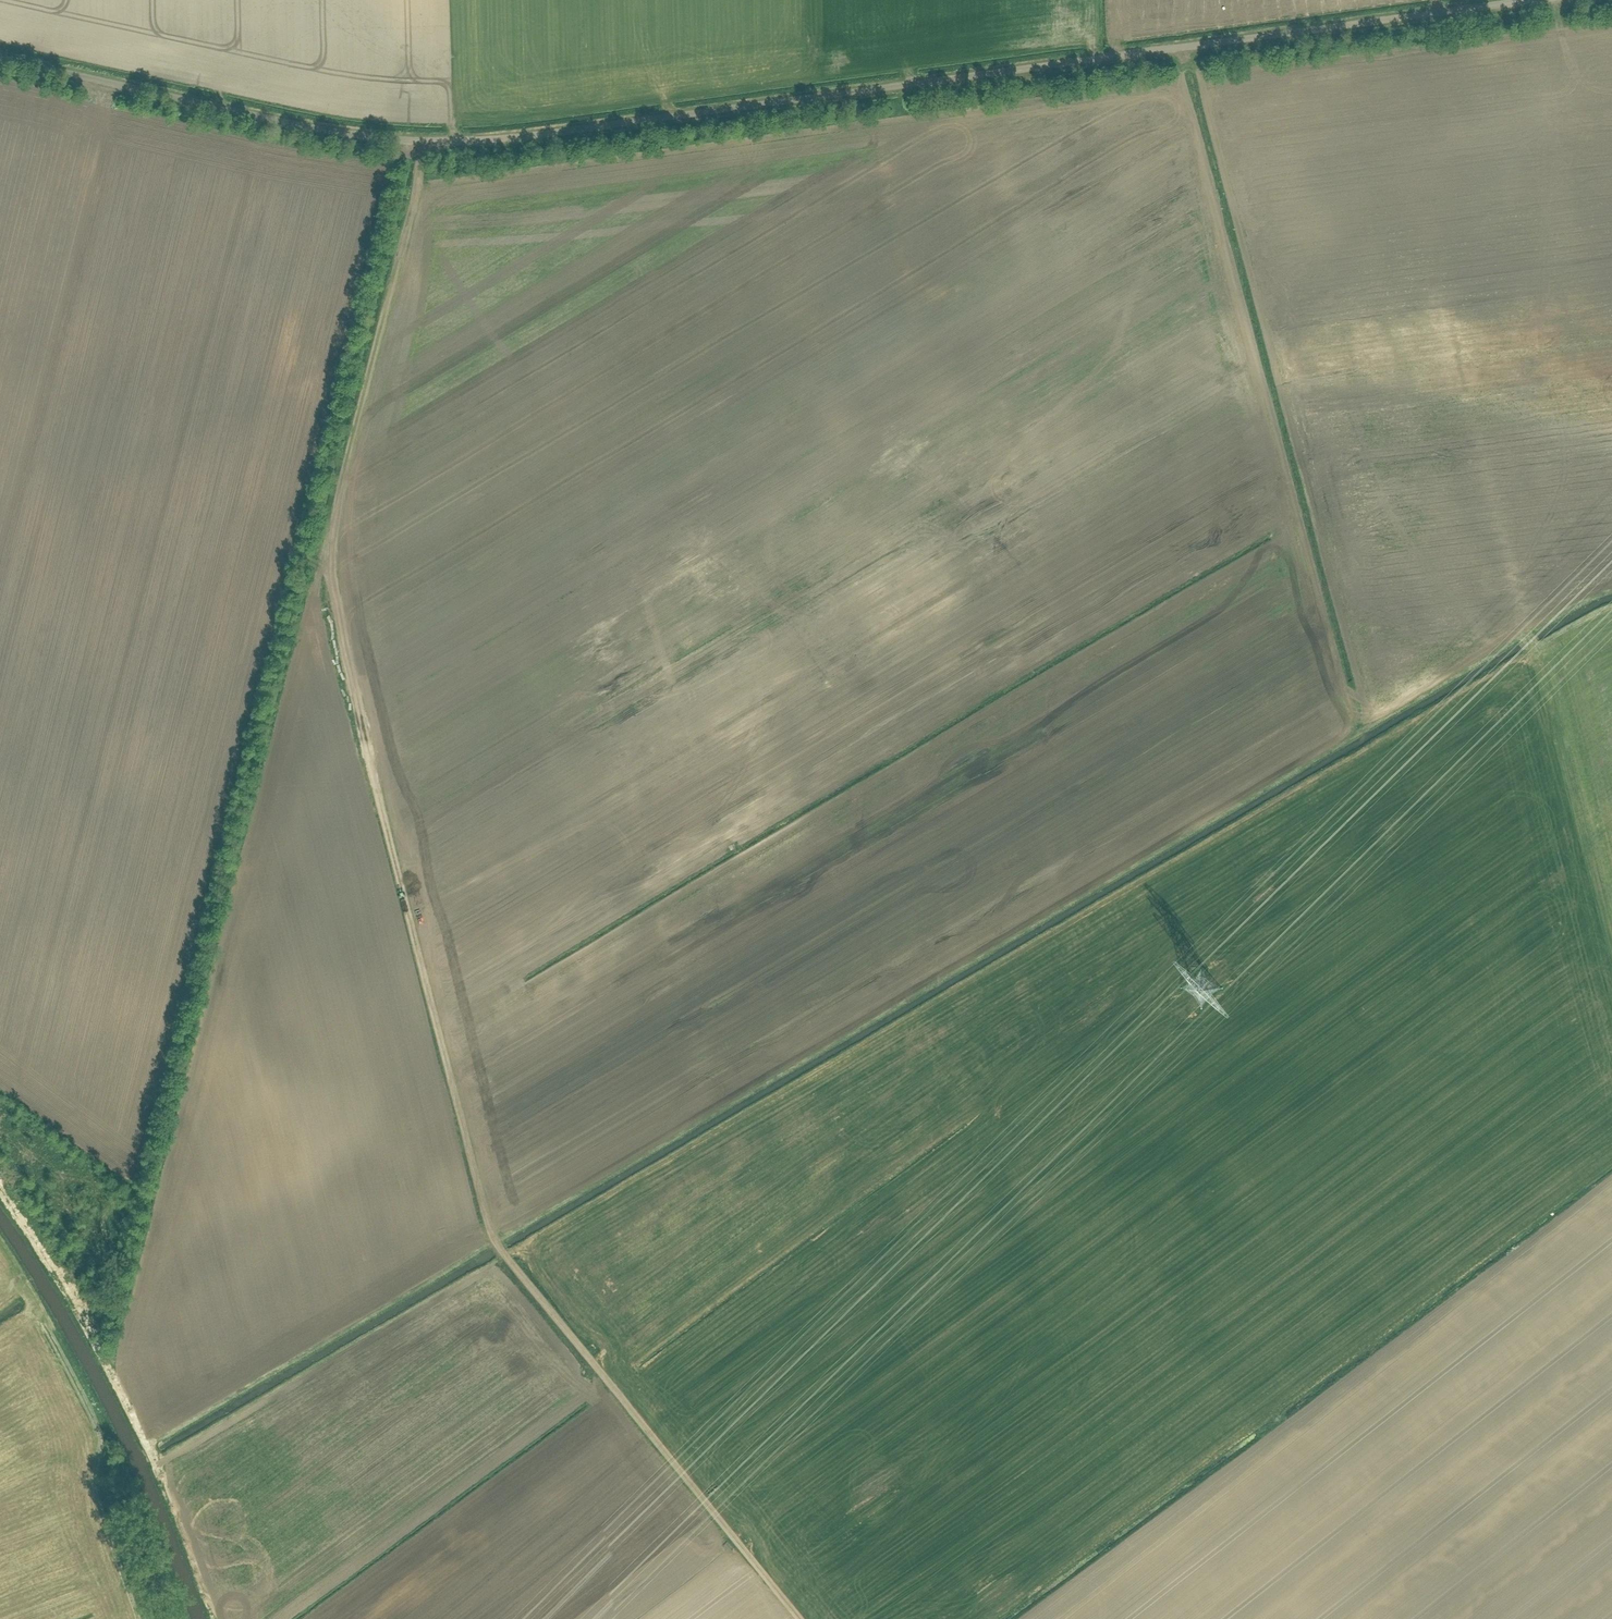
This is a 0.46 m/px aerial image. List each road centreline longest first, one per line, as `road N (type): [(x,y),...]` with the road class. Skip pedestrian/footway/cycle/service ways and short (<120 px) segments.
road 1 (unclassified): [(0,56),(356,135),(438,143),(521,140),(1553,0)]
road 2 (track): [(44,1324),(98,1430),(94,1488),(139,1618)]

